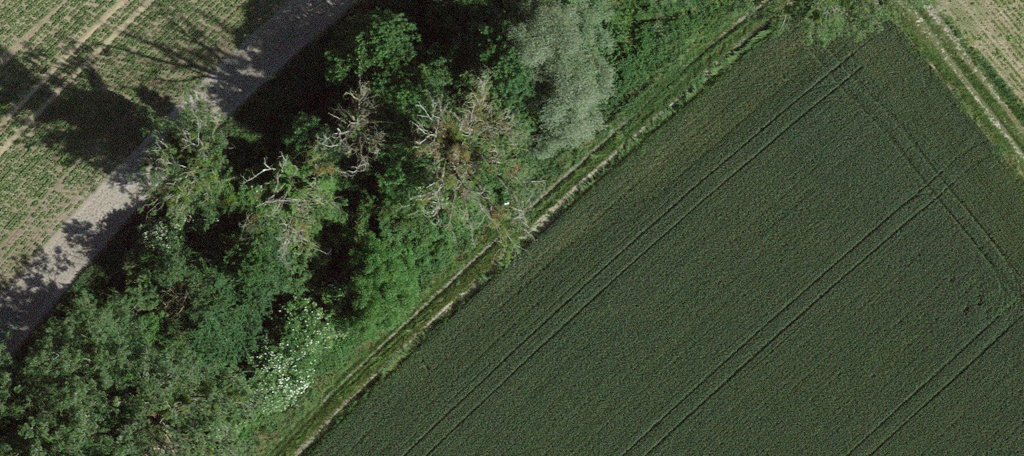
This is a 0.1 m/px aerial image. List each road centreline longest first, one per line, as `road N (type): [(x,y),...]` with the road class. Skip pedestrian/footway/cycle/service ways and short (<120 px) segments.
road 1 (track): [(786,0),(729,27),(420,290),(257,455)]
road 2 (track): [(339,0),(159,162),(0,329)]
road 3 (track): [(1023,169),(880,0)]

